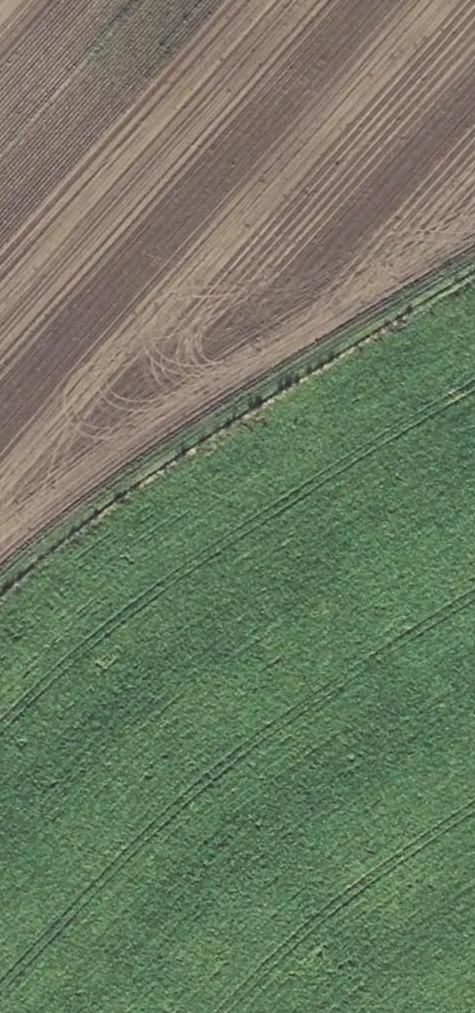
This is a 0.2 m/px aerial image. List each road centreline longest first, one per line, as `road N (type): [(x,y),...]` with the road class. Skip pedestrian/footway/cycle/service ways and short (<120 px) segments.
road 1 (track): [(0,585),(57,528),(474,271)]

